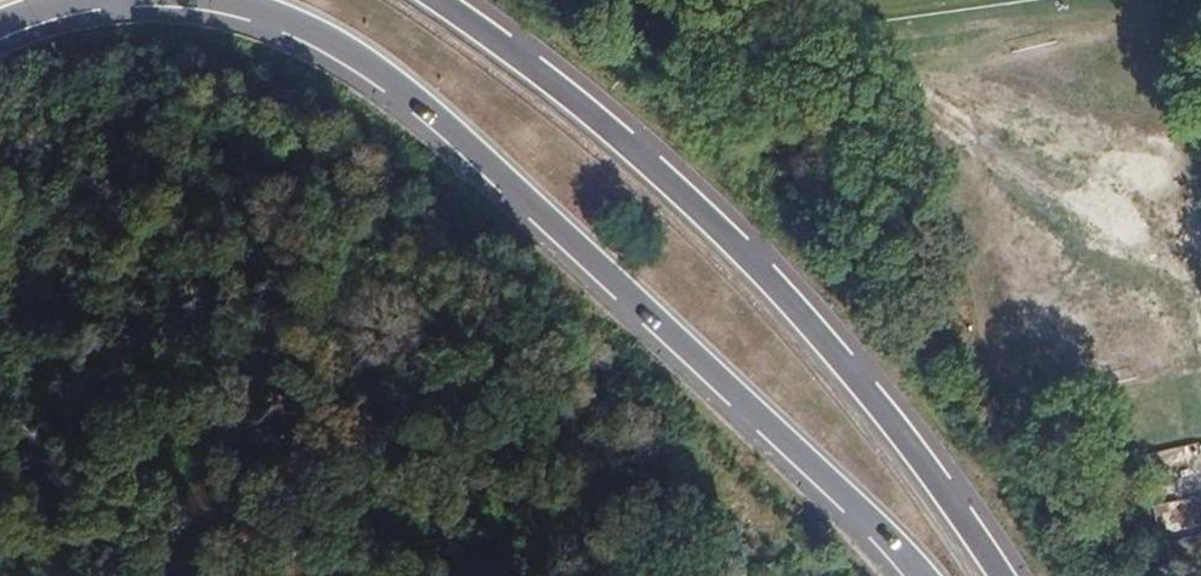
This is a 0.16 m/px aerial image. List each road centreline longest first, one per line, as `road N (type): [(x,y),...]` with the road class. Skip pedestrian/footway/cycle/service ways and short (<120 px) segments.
road 1 (motorway): [(202,0),(301,26),(396,83),(901,546),(922,575)]
road 2 (motorway): [(1000,575),(939,479),(749,255),(536,68),(433,0)]
road 3 (motorway): [(0,32),(50,11),(160,0)]

